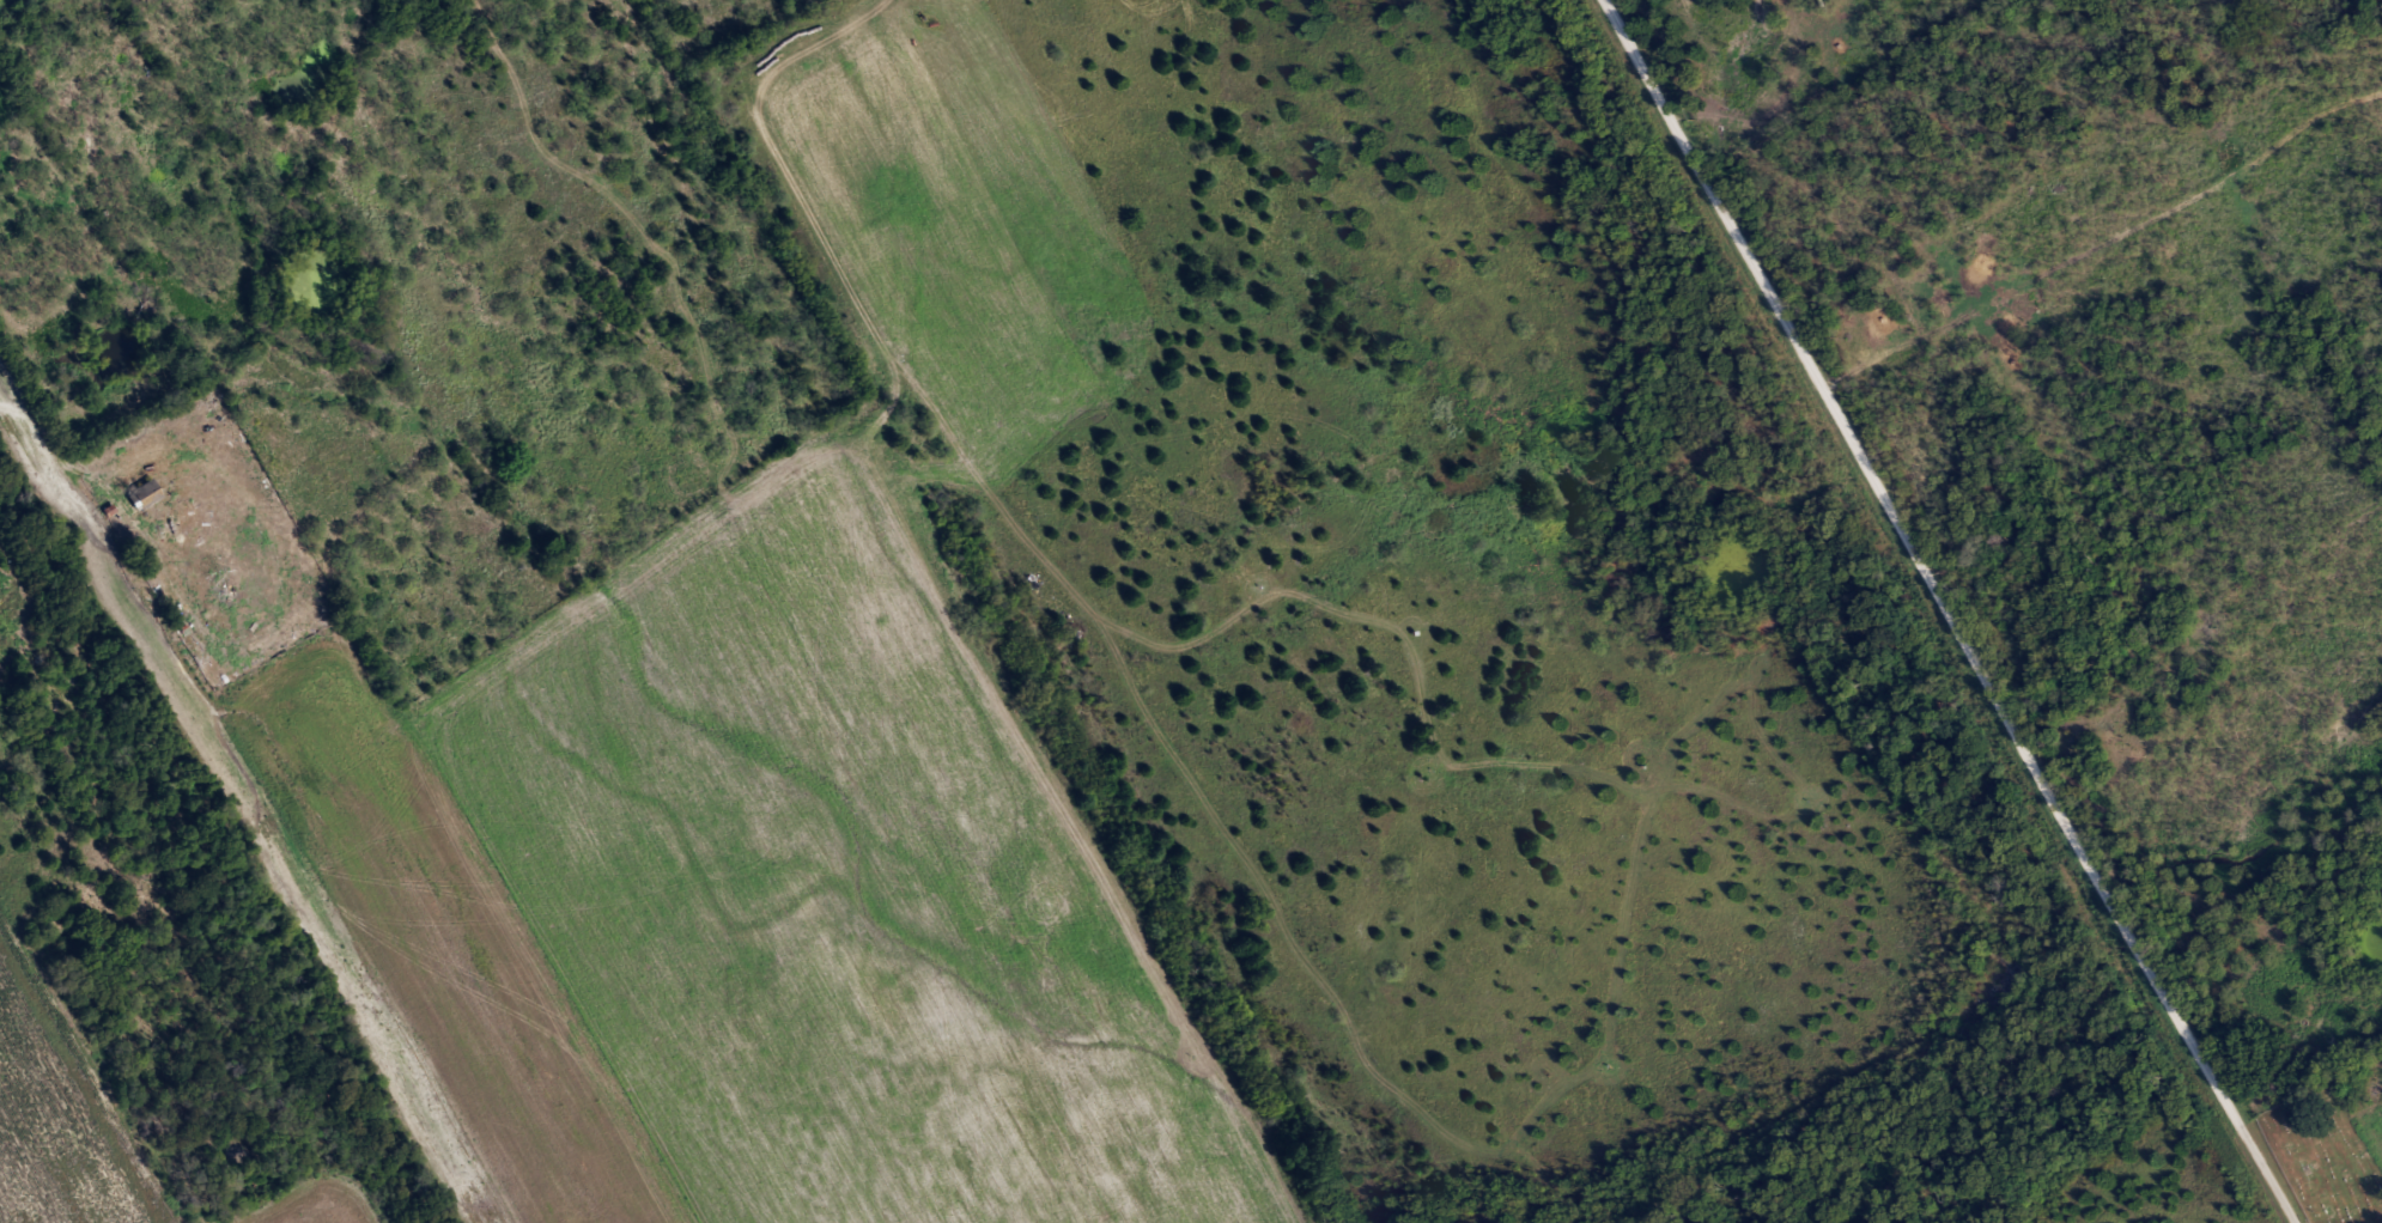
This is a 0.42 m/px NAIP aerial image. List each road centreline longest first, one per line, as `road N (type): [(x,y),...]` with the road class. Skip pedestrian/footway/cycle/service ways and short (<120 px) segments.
road 1 (residential): [(1605,0),(2295,1222)]
road 2 (residential): [(0,361),(86,494),(122,505),(151,499)]

